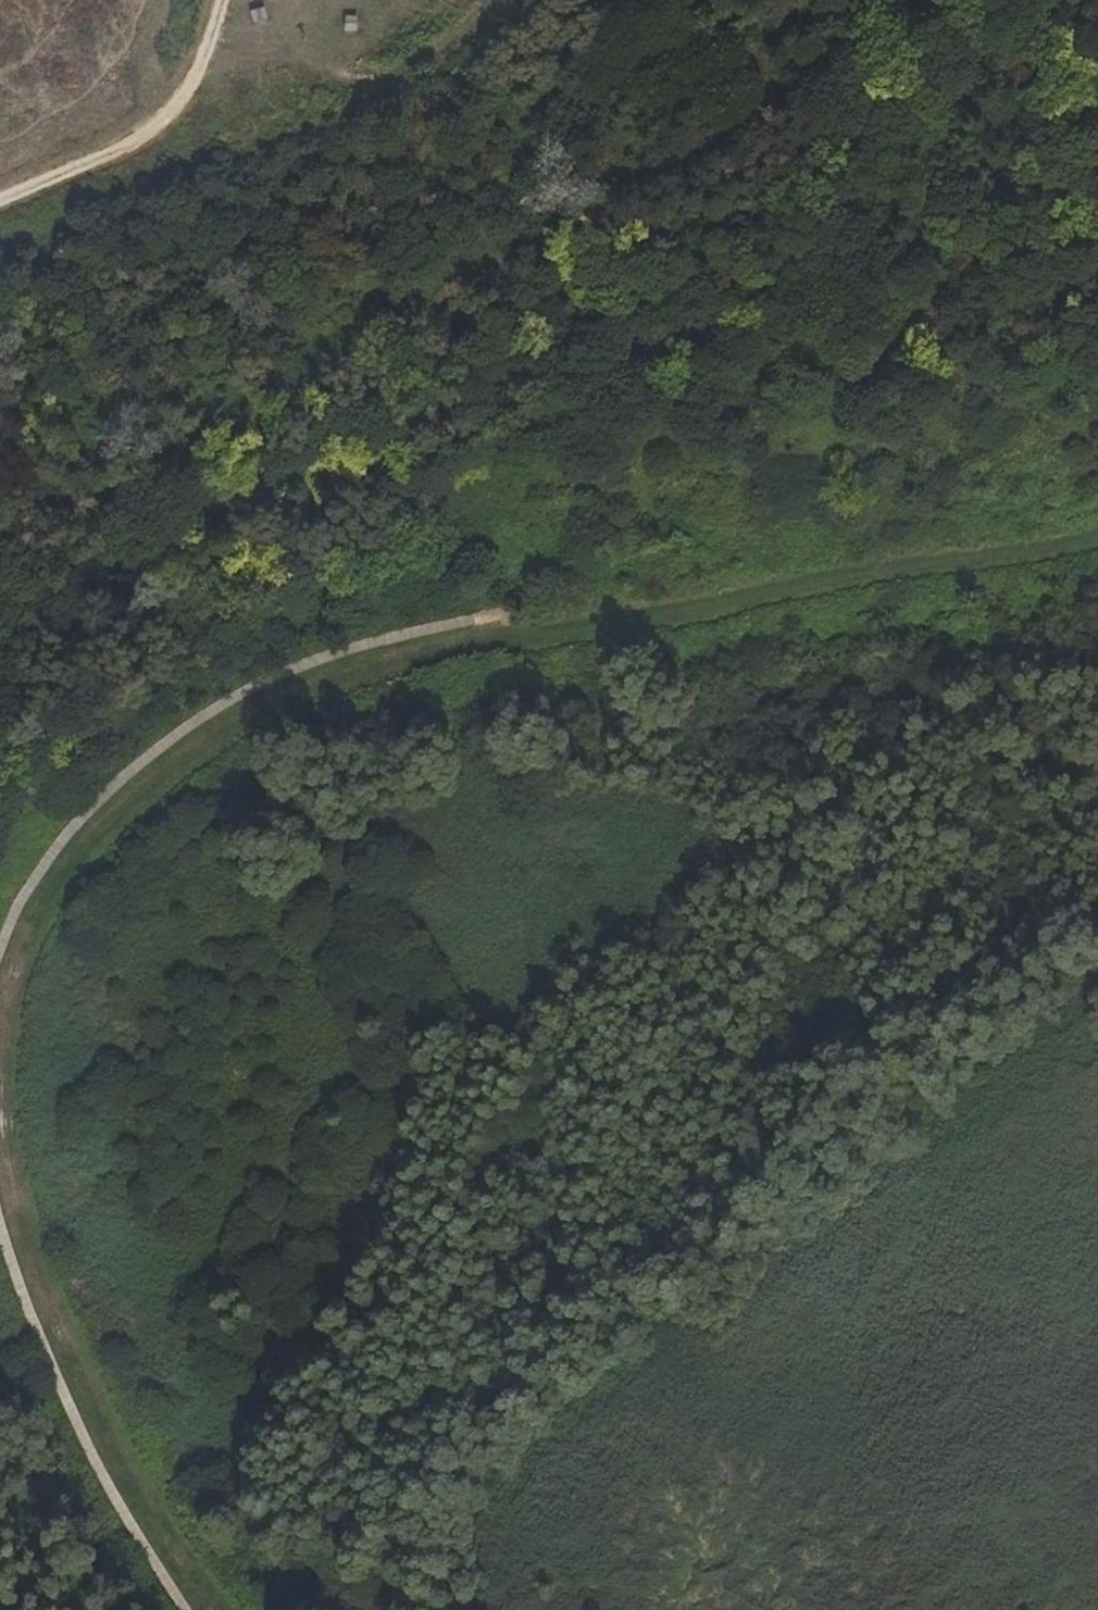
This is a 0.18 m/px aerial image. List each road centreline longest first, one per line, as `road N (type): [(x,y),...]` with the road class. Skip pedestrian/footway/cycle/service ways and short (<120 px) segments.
road 1 (track): [(1097,529),(573,626),(528,625),(499,615),(300,665),(223,700),(73,825),(0,953)]
road 2 (track): [(0,1222),(94,1456),(186,1609)]
road 3 (track): [(0,200),(125,148),(178,105),(221,0)]

